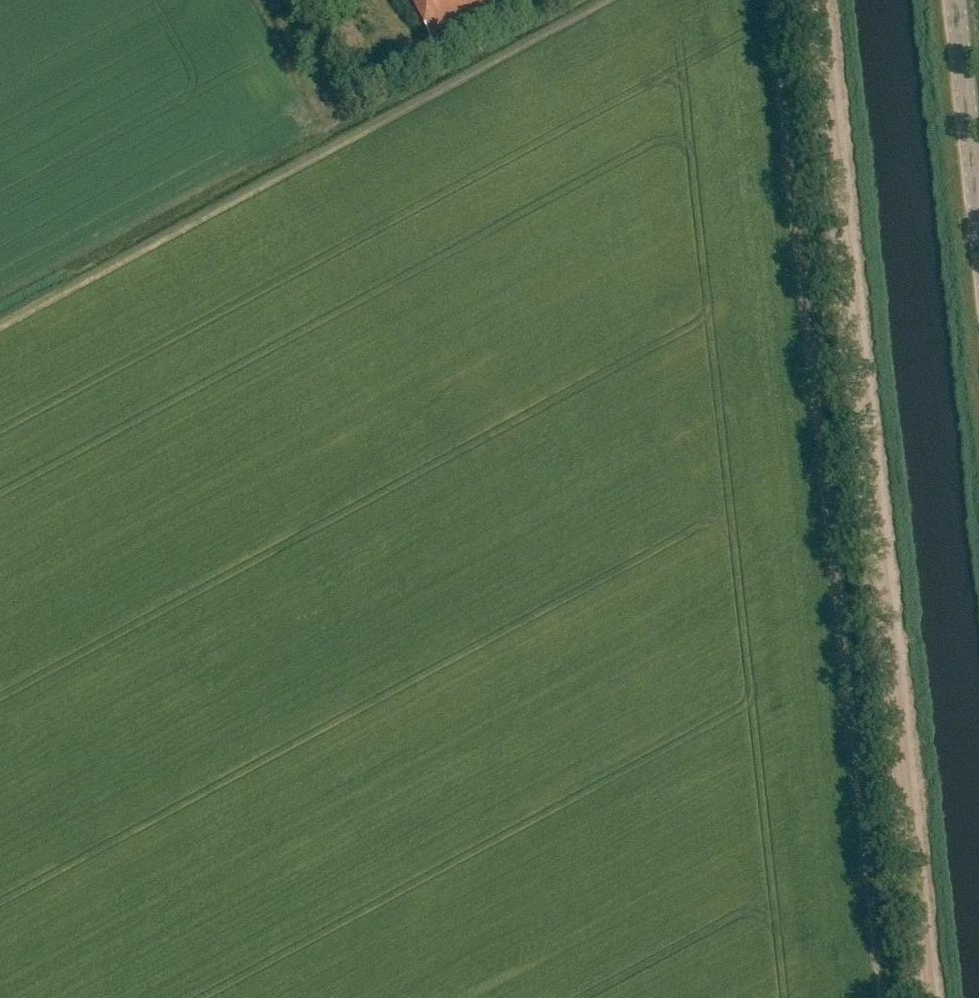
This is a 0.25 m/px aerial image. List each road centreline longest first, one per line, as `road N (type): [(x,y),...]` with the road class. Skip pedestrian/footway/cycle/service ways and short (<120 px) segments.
road 1 (unclassified): [(925,997),(816,0)]
road 2 (tertiary): [(978,221),(955,0)]

